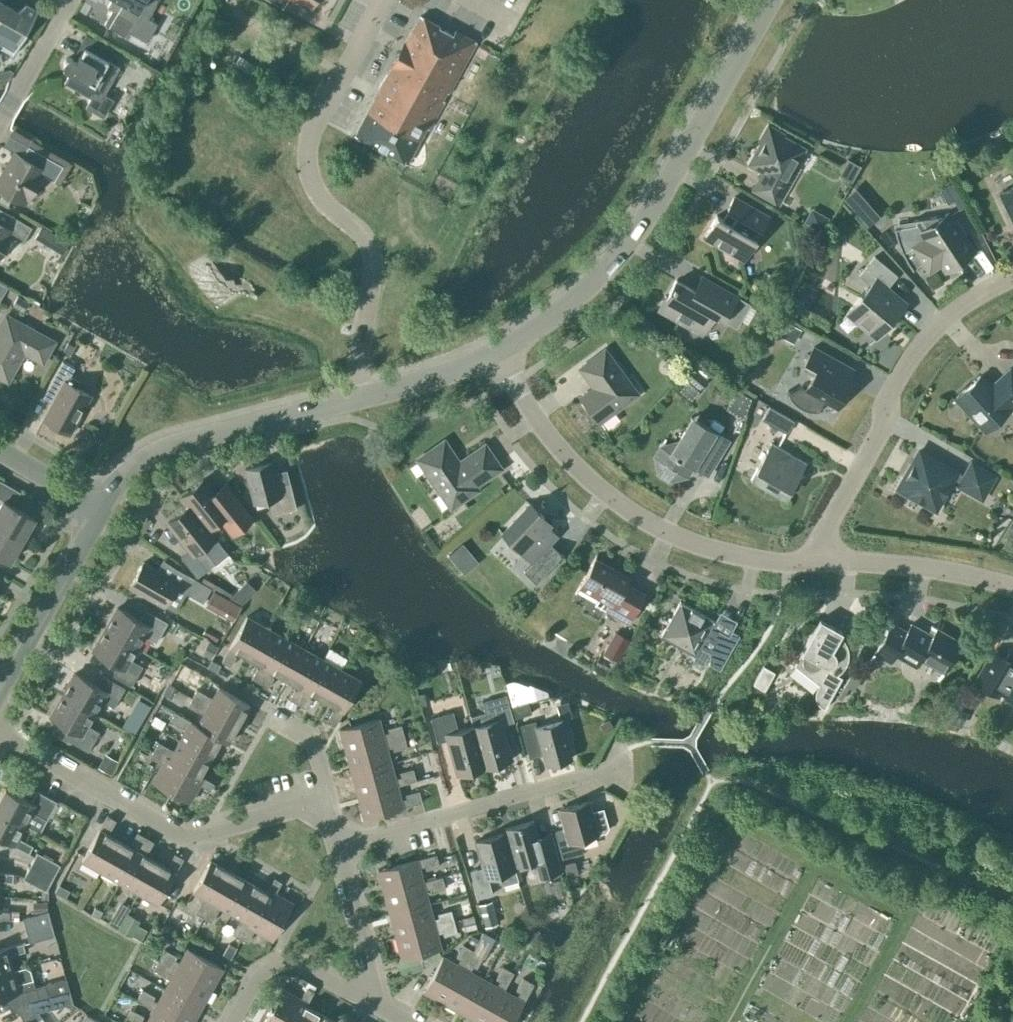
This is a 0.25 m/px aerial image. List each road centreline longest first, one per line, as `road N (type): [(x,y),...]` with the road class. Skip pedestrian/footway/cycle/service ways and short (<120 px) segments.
road 1 (residential): [(495,351),(579,299),(640,228),(766,0)]
road 2 (residential): [(386,0),(307,149),(320,196),(372,252),(358,373),(365,397)]
road 3 (residential): [(821,562),(748,562),(678,539),(611,501),(536,424),(495,351)]
road 4 (residential): [(324,818),(180,841),(0,739)]
road 5 (residential): [(821,562),(898,379),(933,332),(1012,279)]
road 6 (residential): [(334,845),(592,775),(619,749)]
road 7 (residential): [(95,514),(130,475),(181,447),(365,397)]
road 8 (residential): [(0,691),(95,514)]
road 9 (residential): [(1012,588),(940,569),(821,562)]
road 10 (residential): [(372,1004),(334,845)]
road 11 (residential): [(365,397),(495,351)]

